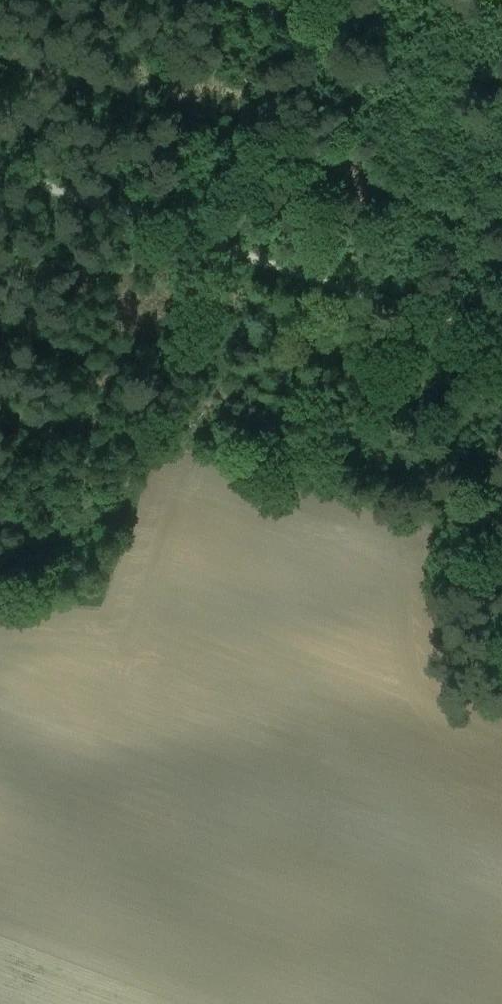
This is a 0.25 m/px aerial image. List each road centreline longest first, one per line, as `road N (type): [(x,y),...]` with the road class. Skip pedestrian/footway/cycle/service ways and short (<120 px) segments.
road 1 (track): [(0,163),(501,329)]

